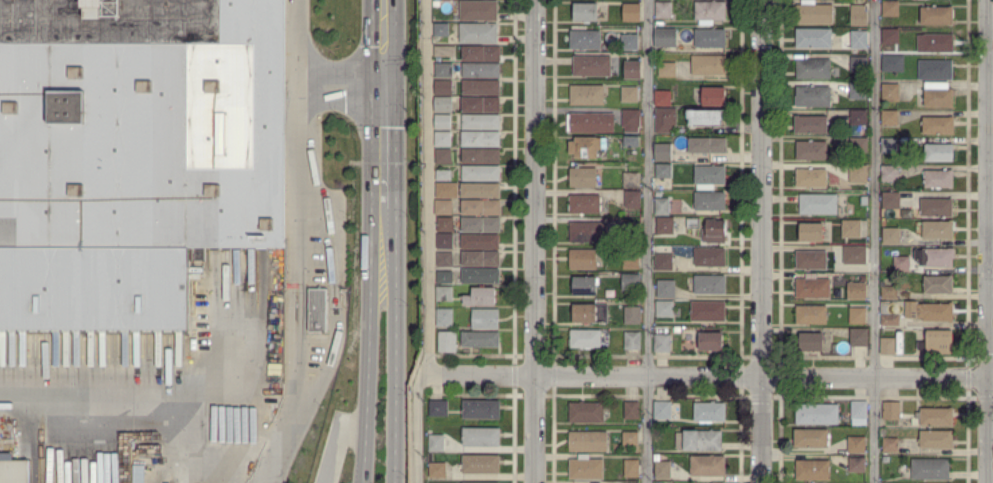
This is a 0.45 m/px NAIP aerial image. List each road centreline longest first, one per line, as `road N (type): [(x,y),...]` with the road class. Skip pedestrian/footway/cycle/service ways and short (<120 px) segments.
road 1 (residential): [(535,0),(533,482)]
road 2 (residential): [(761,482),(762,0)]
road 3 (residential): [(988,0),(988,482)]
road 4 (residential): [(533,375),(992,378)]
road 5 (primary): [(392,482),(396,268),(382,235)]
road 6 (primary): [(382,235),(371,267),(358,482)]
road 7 (primary): [(382,77),(382,207)]

